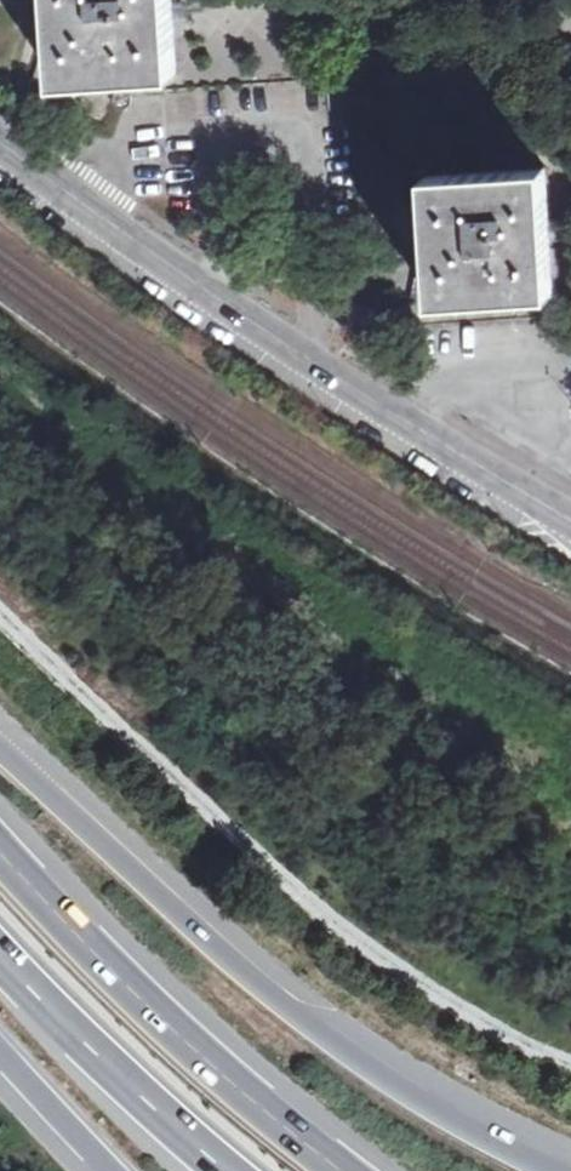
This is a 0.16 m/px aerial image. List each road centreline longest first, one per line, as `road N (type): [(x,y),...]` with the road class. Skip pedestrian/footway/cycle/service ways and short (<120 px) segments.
road 1 (trunk): [(558,1170),(436,1108),(337,1043),(174,910),(0,746)]
road 2 (residential): [(0,138),(318,362),(570,519)]
road 3 (trunk): [(342,1170),(163,1018),(0,851)]
road 4 (trunk): [(0,960),(223,1170)]
road 5 (trunk): [(0,1055),(109,1170)]

